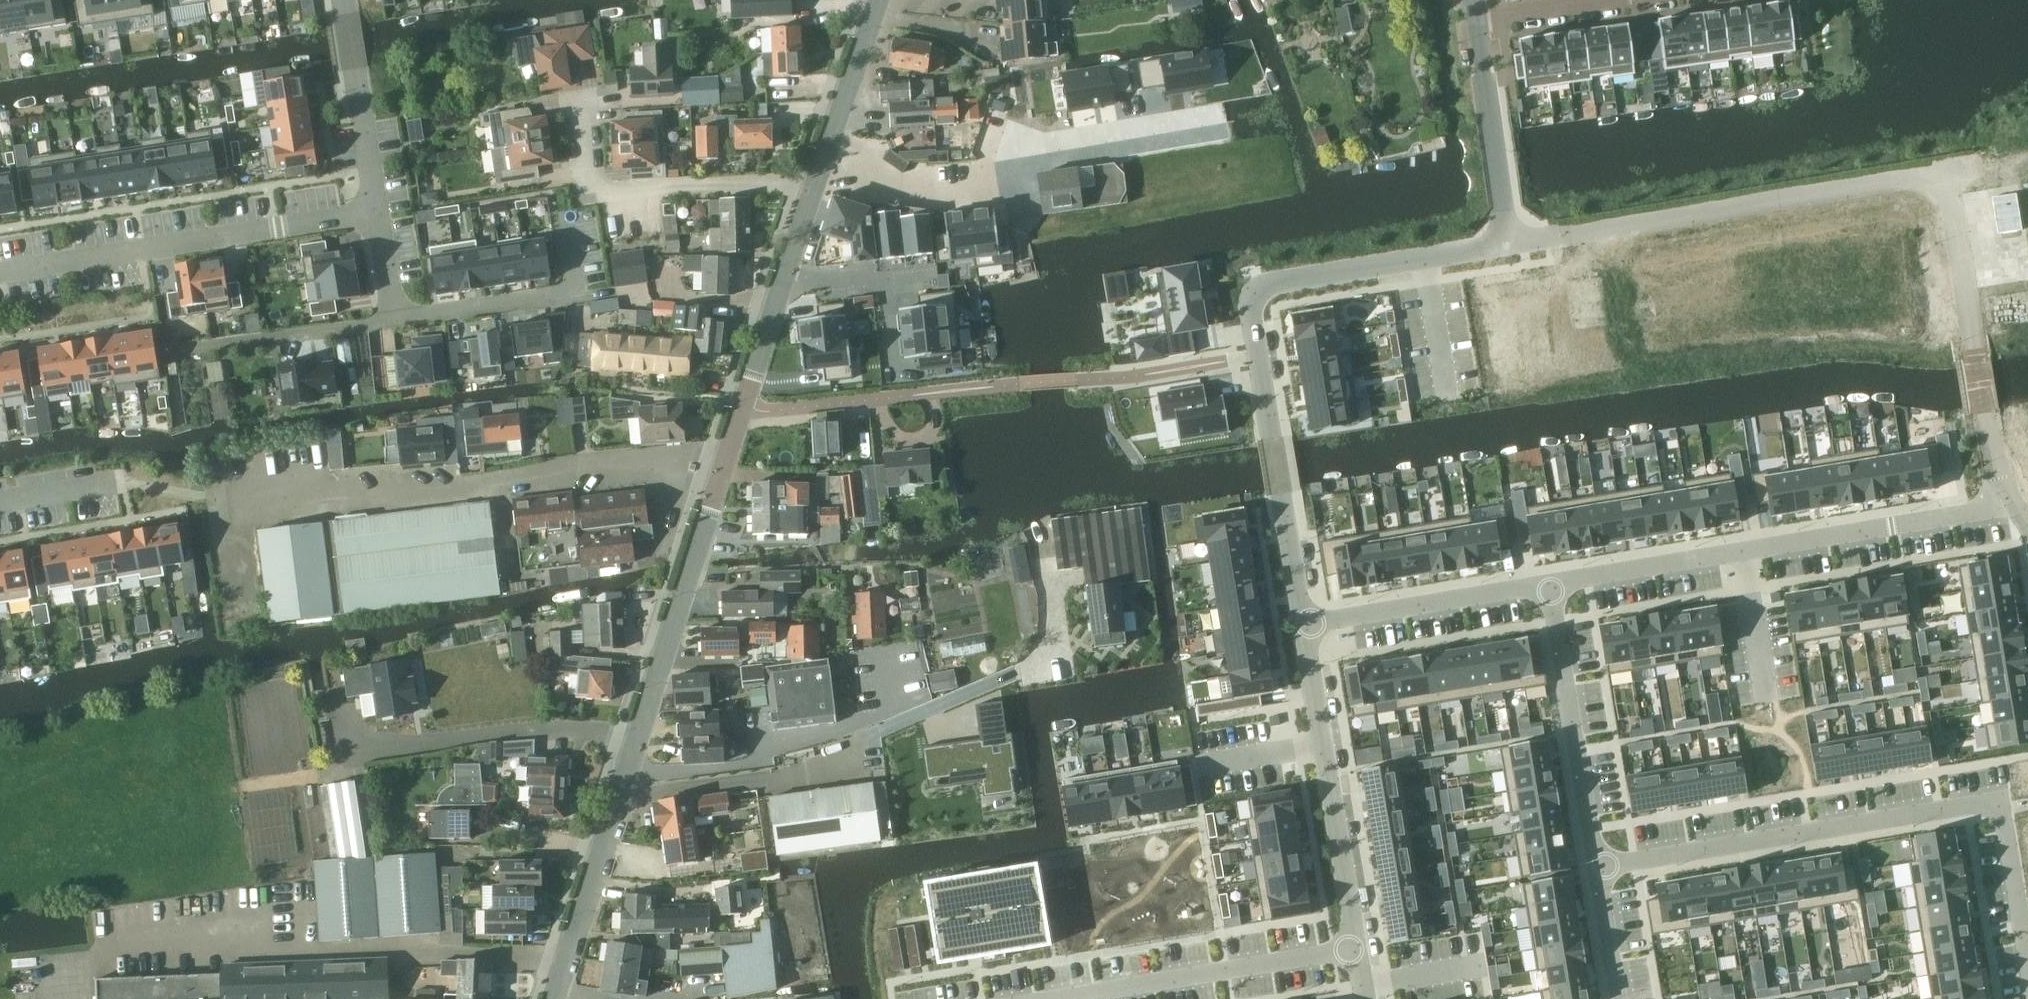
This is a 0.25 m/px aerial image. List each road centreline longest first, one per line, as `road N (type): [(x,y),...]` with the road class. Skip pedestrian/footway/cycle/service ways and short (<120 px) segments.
road 1 (residential): [(1988,416),(1947,193),(1935,180),(1911,174),(1508,241)]
road 2 (residential): [(1508,241),(1291,277),(1261,288),(1252,301),(1304,625)]
road 3 (residential): [(555,998),(728,453)]
road 4 (residential): [(260,513),(728,453)]
road 5 (residential): [(1993,493),(1966,511),(1551,584)]
road 6 (residential): [(1598,864),(1995,794)]
road 7 (residential): [(380,211),(0,272)]
road 8 (residential): [(1304,625),(1358,948)]
road 9 (residential): [(1358,948),(1053,998)]
road 10 (residential): [(812,182),(595,191),(583,103)]
road 11 (residential): [(1598,864),(1551,584)]
road 12 (residential): [(397,319),(572,292),(561,218)]
road 13 (residential): [(1551,584),(1304,625)]
road 14 (residential): [(743,411),(812,182)]
road 15 (residential): [(166,354),(397,319)]
road 16 (residential): [(343,0),(380,211)]
road 17 (residential): [(1995,794),(2027,993)]
road 18 (residential): [(743,411),(940,393)]
road 19 (residential): [(812,182),(877,0)]
road 20 (residential): [(1622,998),(1598,864)]
road 21 (residential): [(1475,19),(1602,0)]
road 22 (residential): [(1508,241),(1490,114)]
road 23 (residential): [(0,498),(119,478)]

